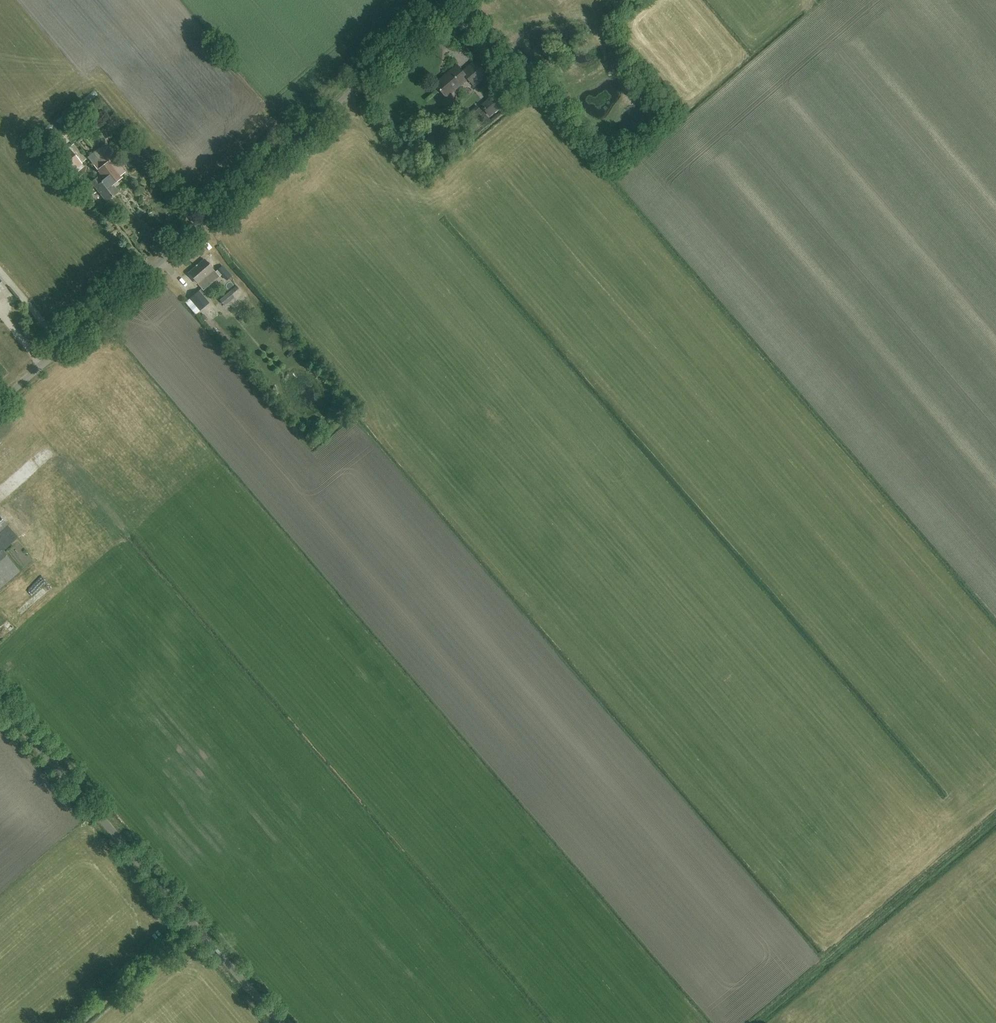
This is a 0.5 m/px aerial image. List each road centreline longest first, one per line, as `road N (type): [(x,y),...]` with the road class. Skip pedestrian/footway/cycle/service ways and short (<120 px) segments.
road 1 (unclassified): [(0,400),(456,0)]
road 2 (unclassified): [(280,1022),(0,708)]

